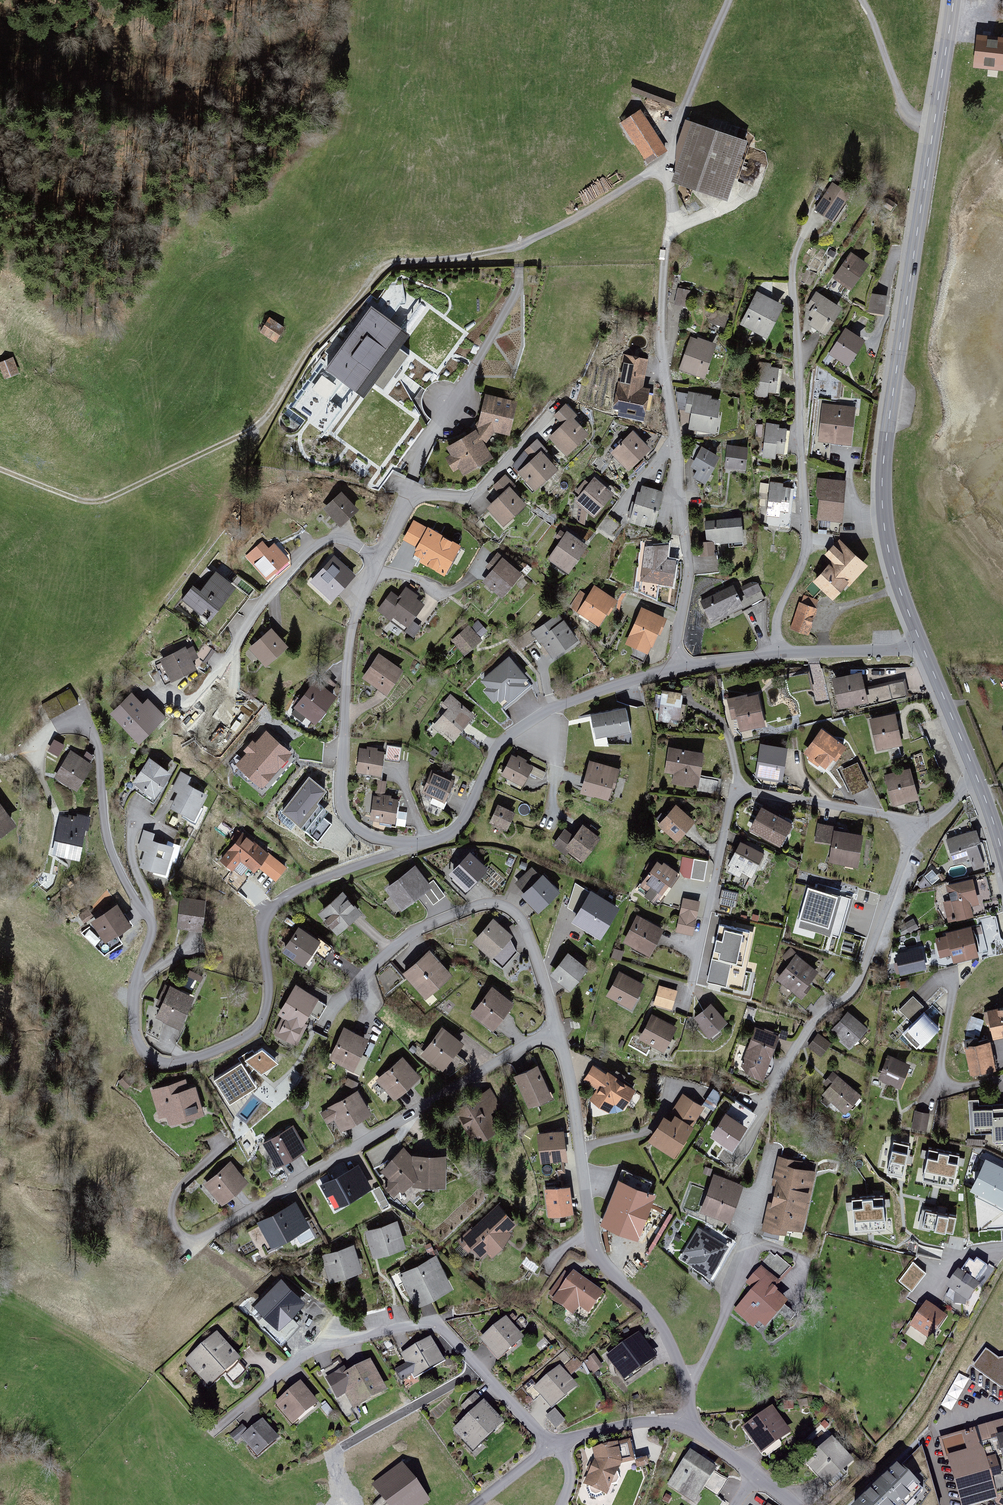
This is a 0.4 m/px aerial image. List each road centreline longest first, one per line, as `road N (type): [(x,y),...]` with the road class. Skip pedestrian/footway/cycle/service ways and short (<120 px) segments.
road 1 (residential): [(410,844),(265,913),(271,991),(259,1029),(212,1056),(164,1068),(147,1059),(135,1030),(148,916),(124,886),(105,831),(96,746),(75,724),(49,734),(35,754),(39,774)]
road 2 (secondary): [(922,646),(897,581),(883,497),(954,0)]
road 3 (track): [(520,254),(386,264),(323,335),(261,427),(99,504),(0,467)]
road 4 (residential): [(560,1022),(187,1243)]
road 5 (residential): [(786,652),(778,622),(805,559),(793,284),(803,245)]
road 6 (residential): [(686,1379),(653,1314),(602,1264),(592,1244),(580,1115),(560,1022)]
road 7 (residential): [(926,824),(736,791),(700,962)]
road 8 (residential): [(560,1022),(530,920),(509,901),(480,898),(441,912),(403,937),(341,1000)]
road 9 (residential): [(671,671),(537,717),(495,752),(467,815),(448,835),(410,844)]
road 10 (residential): [(926,824),(858,989),(823,1010),(771,1106)]
road 11 (residential): [(410,844),(373,841),(344,810),(340,787),(349,633),(371,576)]
road 12 (residential): [(368,566),(338,538),(317,540),(266,593),(220,676),(192,702),(161,691)]
road 13 (residential): [(484,1367),(448,1327),(428,1319),(313,1346),(236,1409)]
road 14 (residential): [(675,440),(662,338),(668,177)]
road 15 (residential): [(770,1142),(742,1273),(701,1365),(686,1379)]
road 16 (residential): [(368,566),(416,503),(478,498),(549,414)]
road 17 (residential): [(671,671),(684,607),(675,440)]
road 18 (track): [(728,0),(679,118),(668,177)]
road 19 (residential): [(344,1446),(484,1367)]
road 20 (track): [(934,129),(914,119),(900,96),(859,0)]
road 21 (secondary): [(977,777),(922,646)]
road 22 (residential): [(693,1417),(632,1420),(559,1442)]
road 23 (residential): [(922,646),(786,652)]

